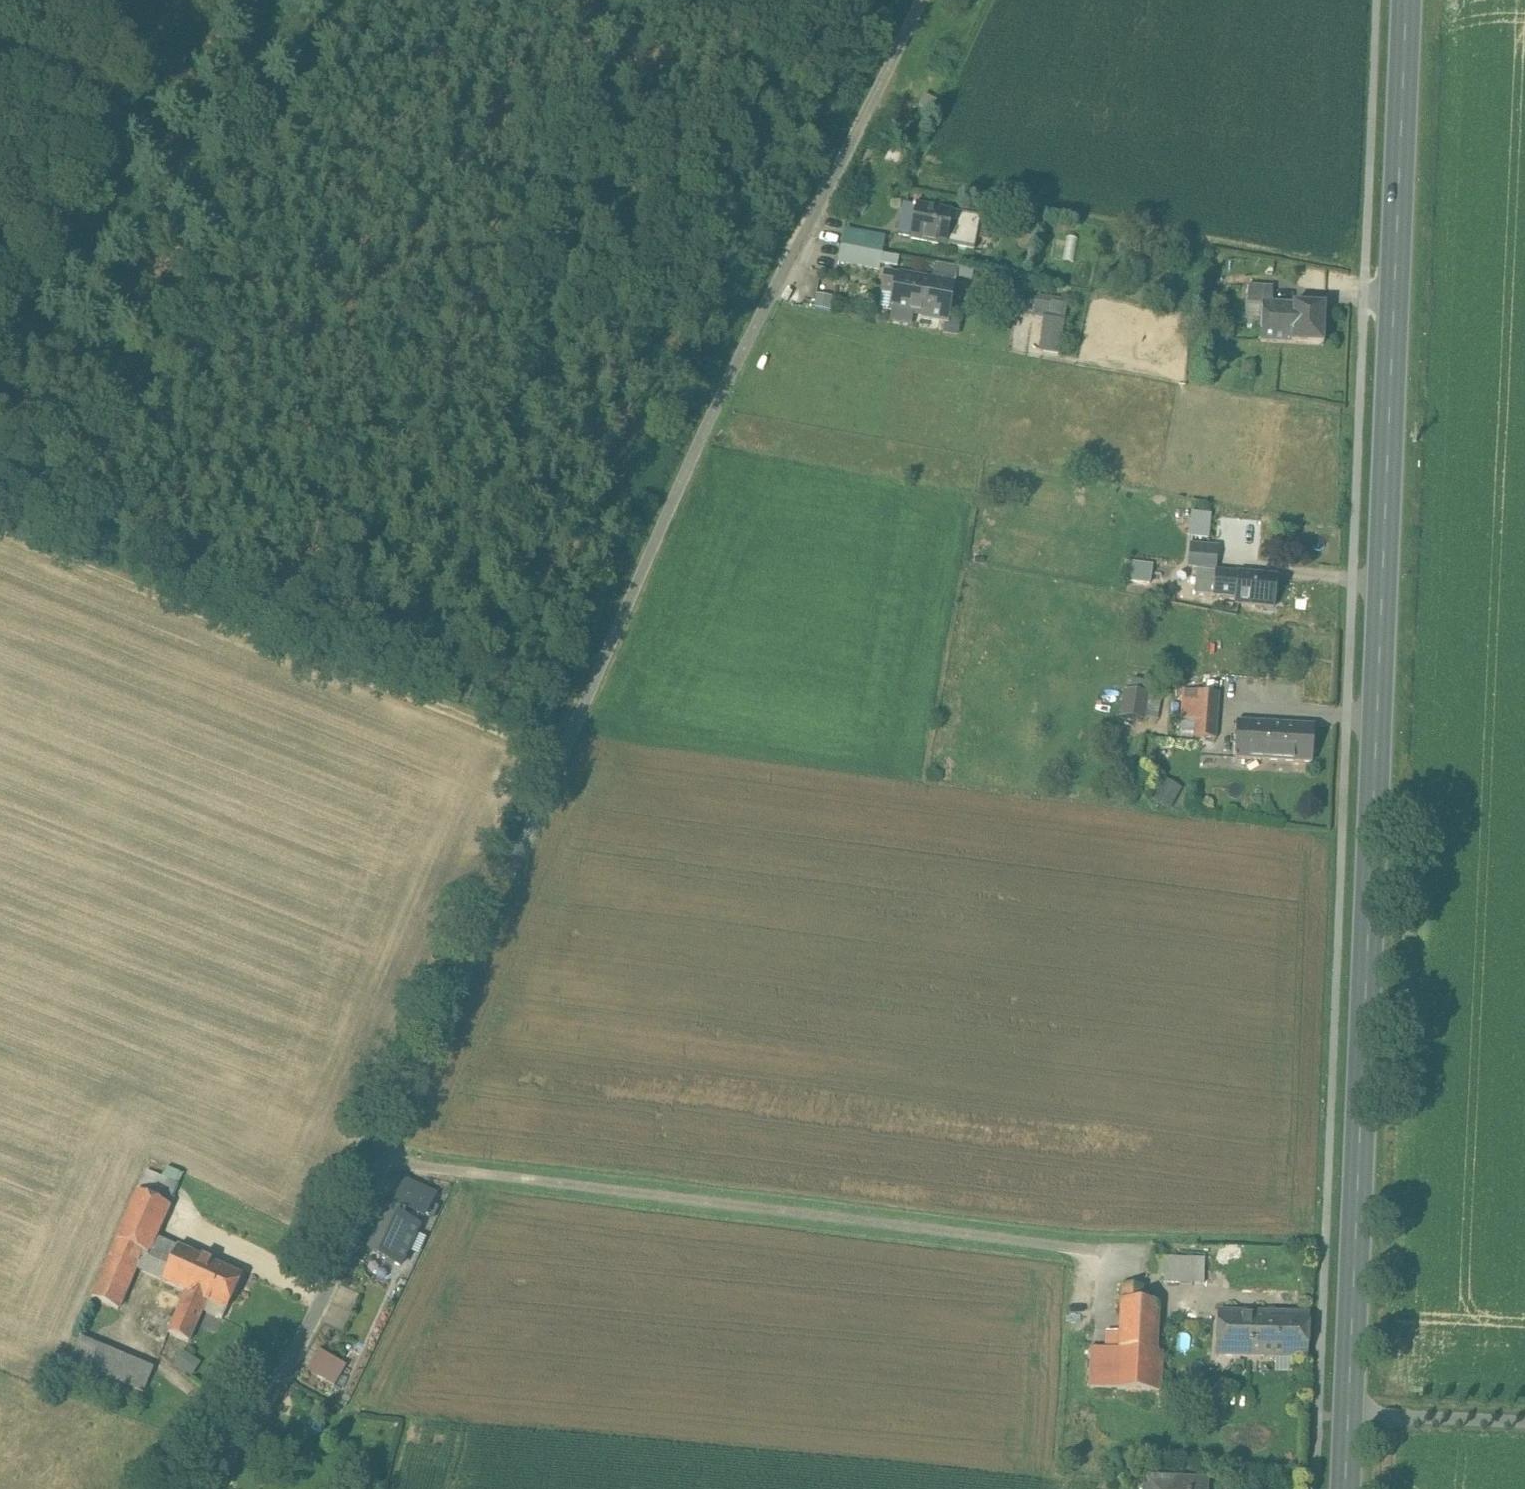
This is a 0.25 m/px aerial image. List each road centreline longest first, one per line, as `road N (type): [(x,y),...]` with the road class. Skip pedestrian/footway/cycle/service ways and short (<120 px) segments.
road 1 (unclassified): [(201,1488),(302,1342),(703,440),(918,0)]
road 2 (primary): [(1346,1488),(1407,0)]
road 3 (track): [(0,517),(567,738)]

